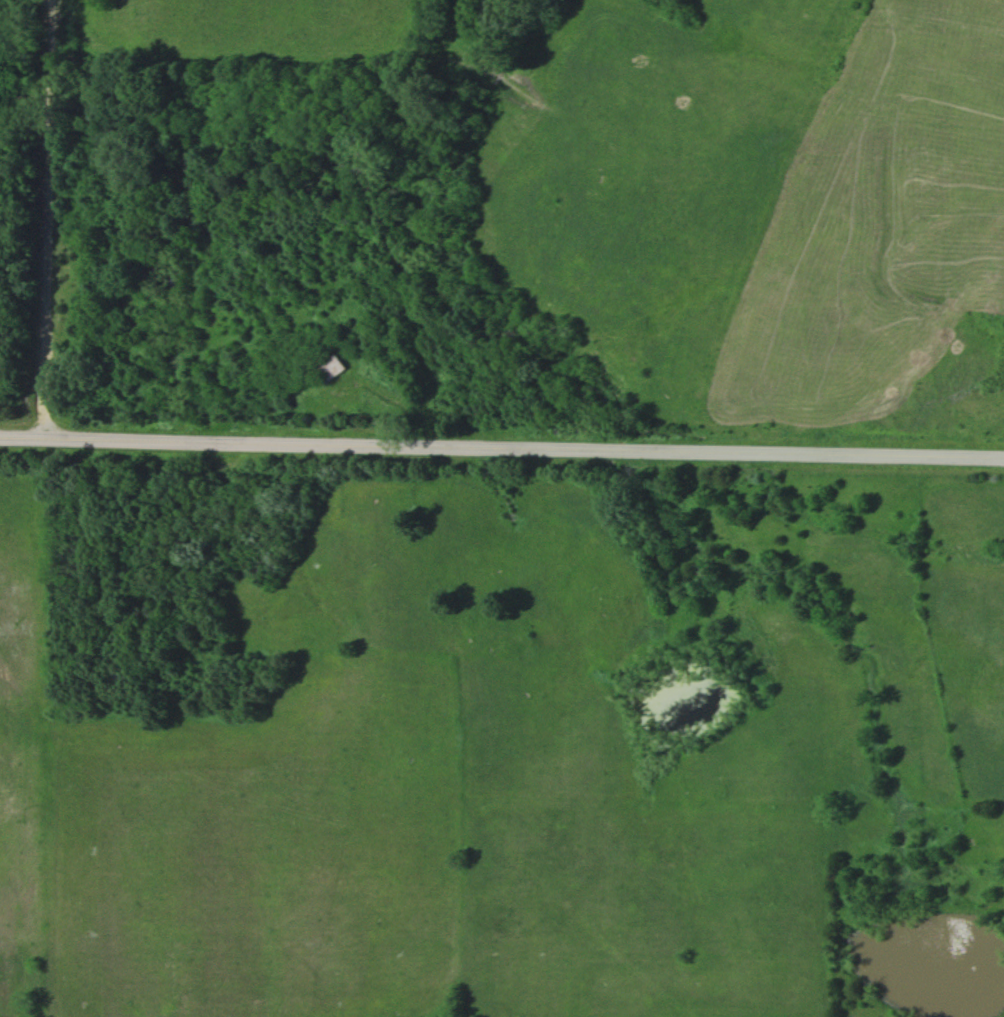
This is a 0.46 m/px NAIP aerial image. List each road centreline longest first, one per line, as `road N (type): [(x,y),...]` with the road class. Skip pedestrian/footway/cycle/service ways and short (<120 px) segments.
road 1 (tertiary): [(1003,457),(266,447),(47,436)]
road 2 (residential): [(47,436),(54,0)]

